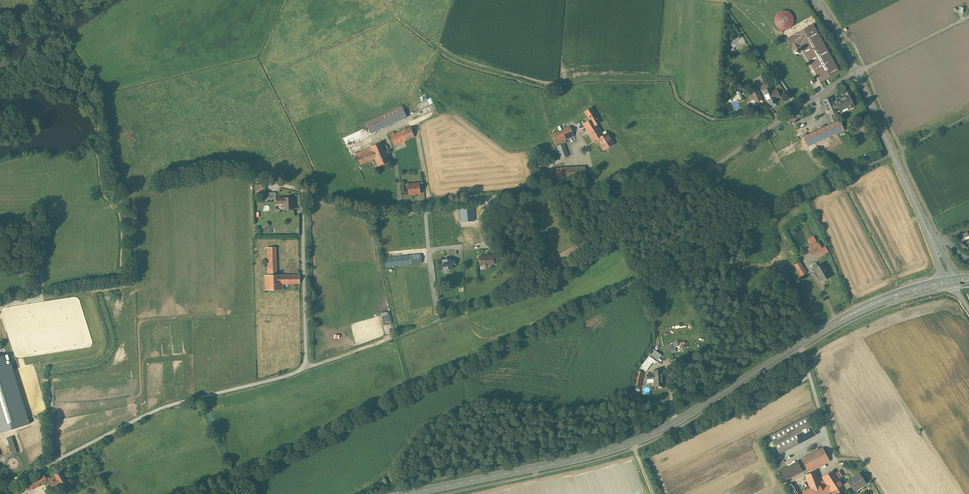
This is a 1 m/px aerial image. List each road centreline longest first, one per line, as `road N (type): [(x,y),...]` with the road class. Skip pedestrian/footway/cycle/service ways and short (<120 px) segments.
road 1 (unclassified): [(855,72),(697,178),(393,206),(304,189),(301,370),(162,408),(0,488)]
road 2 (secondary): [(405,493),(646,437),(836,322),(951,281)]
road 3 (track): [(697,178),(536,290),(301,370)]
road 4 (track): [(304,189),(222,171),(142,188),(131,200),(133,281),(42,298)]
road 5 (tertiary): [(855,72),(951,281)]
road 6 (track): [(49,297),(54,462)]
road 7 (unclassified): [(968,17),(855,72)]

